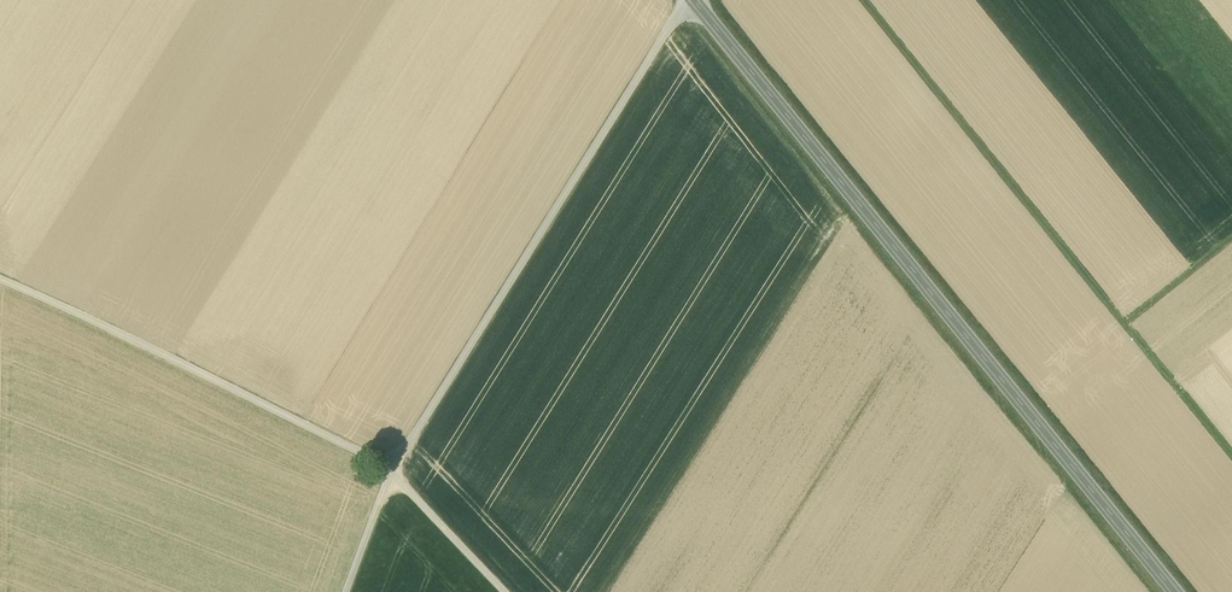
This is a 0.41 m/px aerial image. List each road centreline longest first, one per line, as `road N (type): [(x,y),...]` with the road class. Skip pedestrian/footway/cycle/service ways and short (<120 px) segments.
road 1 (trunk): [(1175,591),(697,0)]
road 2 (track): [(392,470),(512,297),(687,0)]
road 3 (track): [(0,279),(392,470)]
road 4 (track): [(392,470),(508,591)]
road 5 (track): [(345,591),(392,470)]

